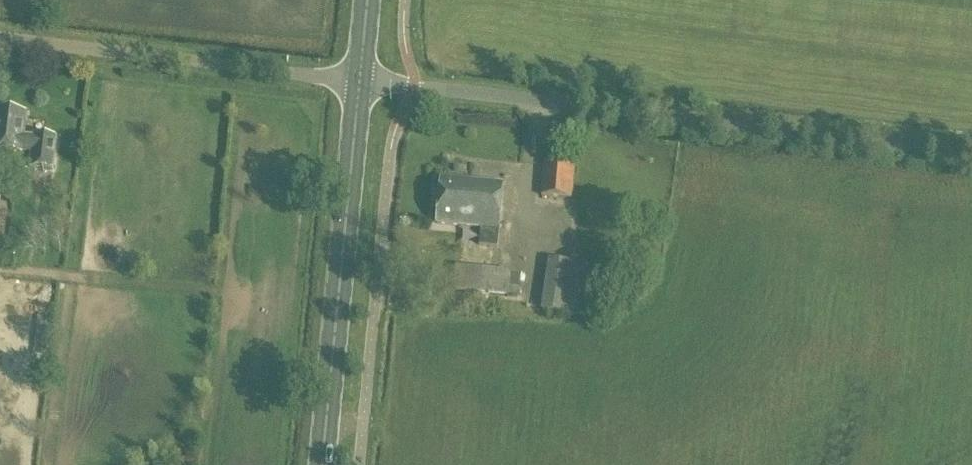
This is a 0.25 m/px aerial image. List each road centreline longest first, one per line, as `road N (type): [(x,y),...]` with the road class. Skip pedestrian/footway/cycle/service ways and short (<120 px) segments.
road 1 (unclassified): [(360,82),(971,155)]
road 2 (primary): [(323,464),(360,82)]
road 3 (unclassified): [(360,82),(0,37)]

